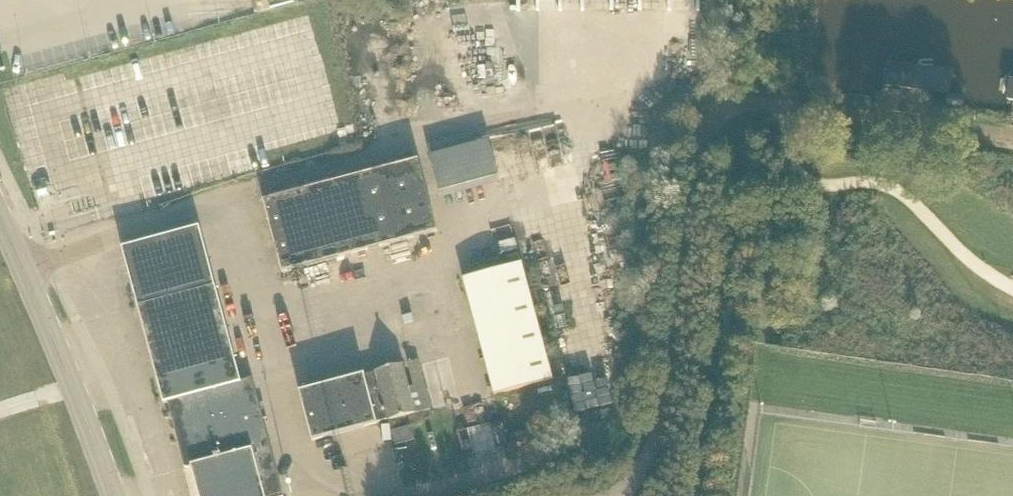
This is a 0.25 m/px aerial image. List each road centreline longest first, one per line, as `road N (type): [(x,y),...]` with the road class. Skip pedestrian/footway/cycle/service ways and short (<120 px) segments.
road 1 (secondary): [(114,495),(0,216)]

